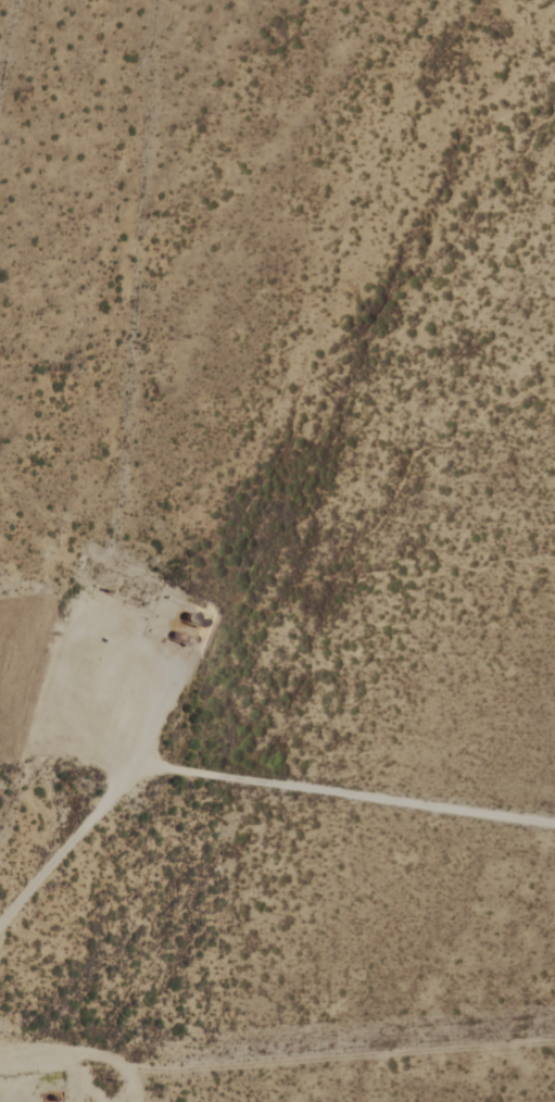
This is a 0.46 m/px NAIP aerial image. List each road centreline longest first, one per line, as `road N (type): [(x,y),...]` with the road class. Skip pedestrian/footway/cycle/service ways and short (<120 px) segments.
road 1 (residential): [(0,925),(137,766),(554,823)]

